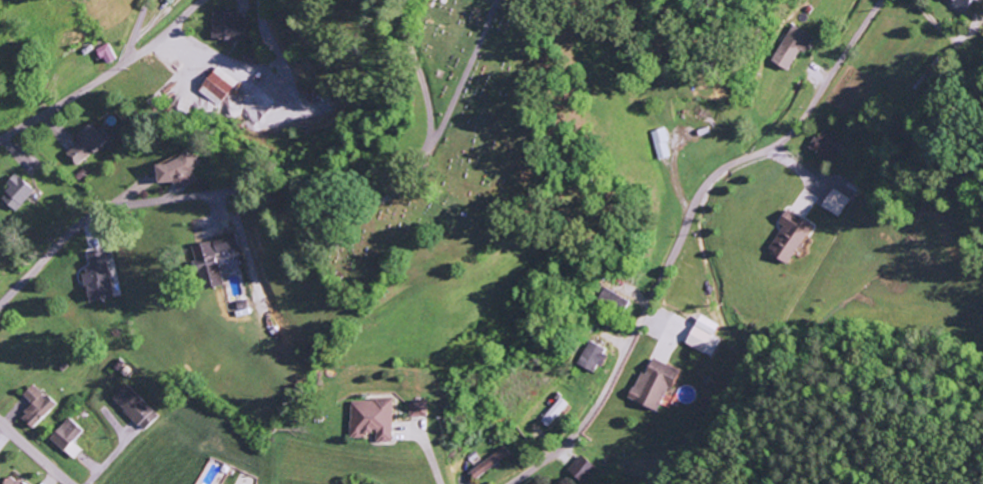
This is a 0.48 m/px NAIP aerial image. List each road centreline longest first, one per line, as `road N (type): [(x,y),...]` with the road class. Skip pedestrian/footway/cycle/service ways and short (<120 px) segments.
road 1 (residential): [(0,308),(67,239),(108,212),(388,173),(412,163),(430,145),(432,125),(410,39),(414,0)]
road 2 (residential): [(510,483),(591,413),(702,188),(795,128),(883,0)]
road 3 (residential): [(0,140),(86,89),(197,0)]
road 4 (residential): [(430,145),(496,0)]

